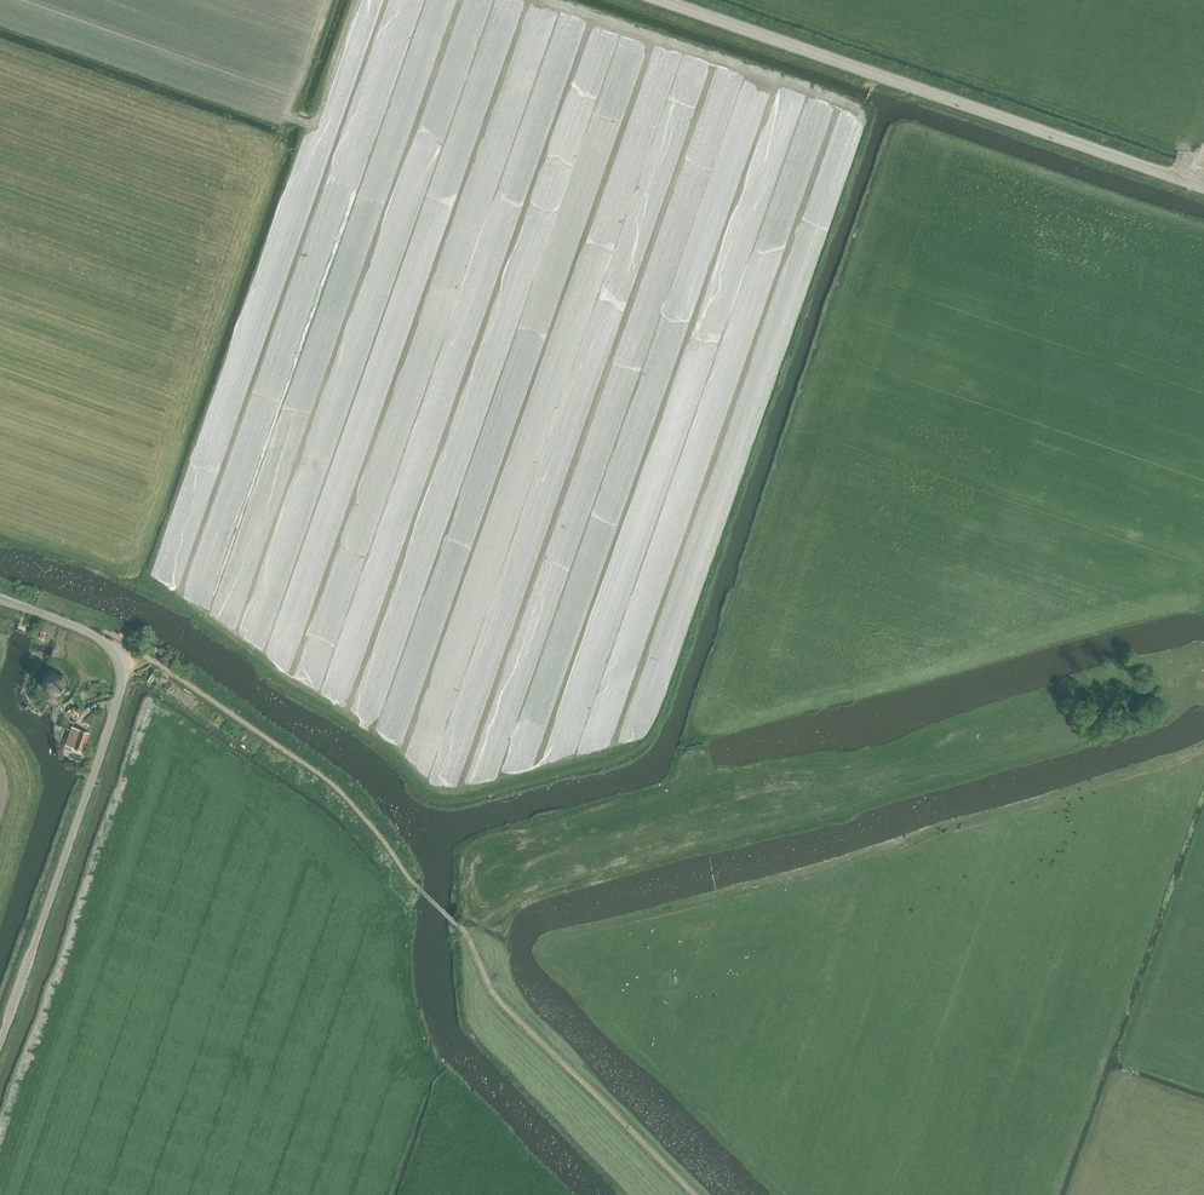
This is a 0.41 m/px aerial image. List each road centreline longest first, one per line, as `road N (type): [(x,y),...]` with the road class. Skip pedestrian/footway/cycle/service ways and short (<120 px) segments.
road 1 (tertiary): [(1203,189),(655,0)]
road 2 (unclassified): [(0,1055),(116,719),(122,668),(114,652)]
road 3 (unclassified): [(0,601),(68,624),(114,652)]

